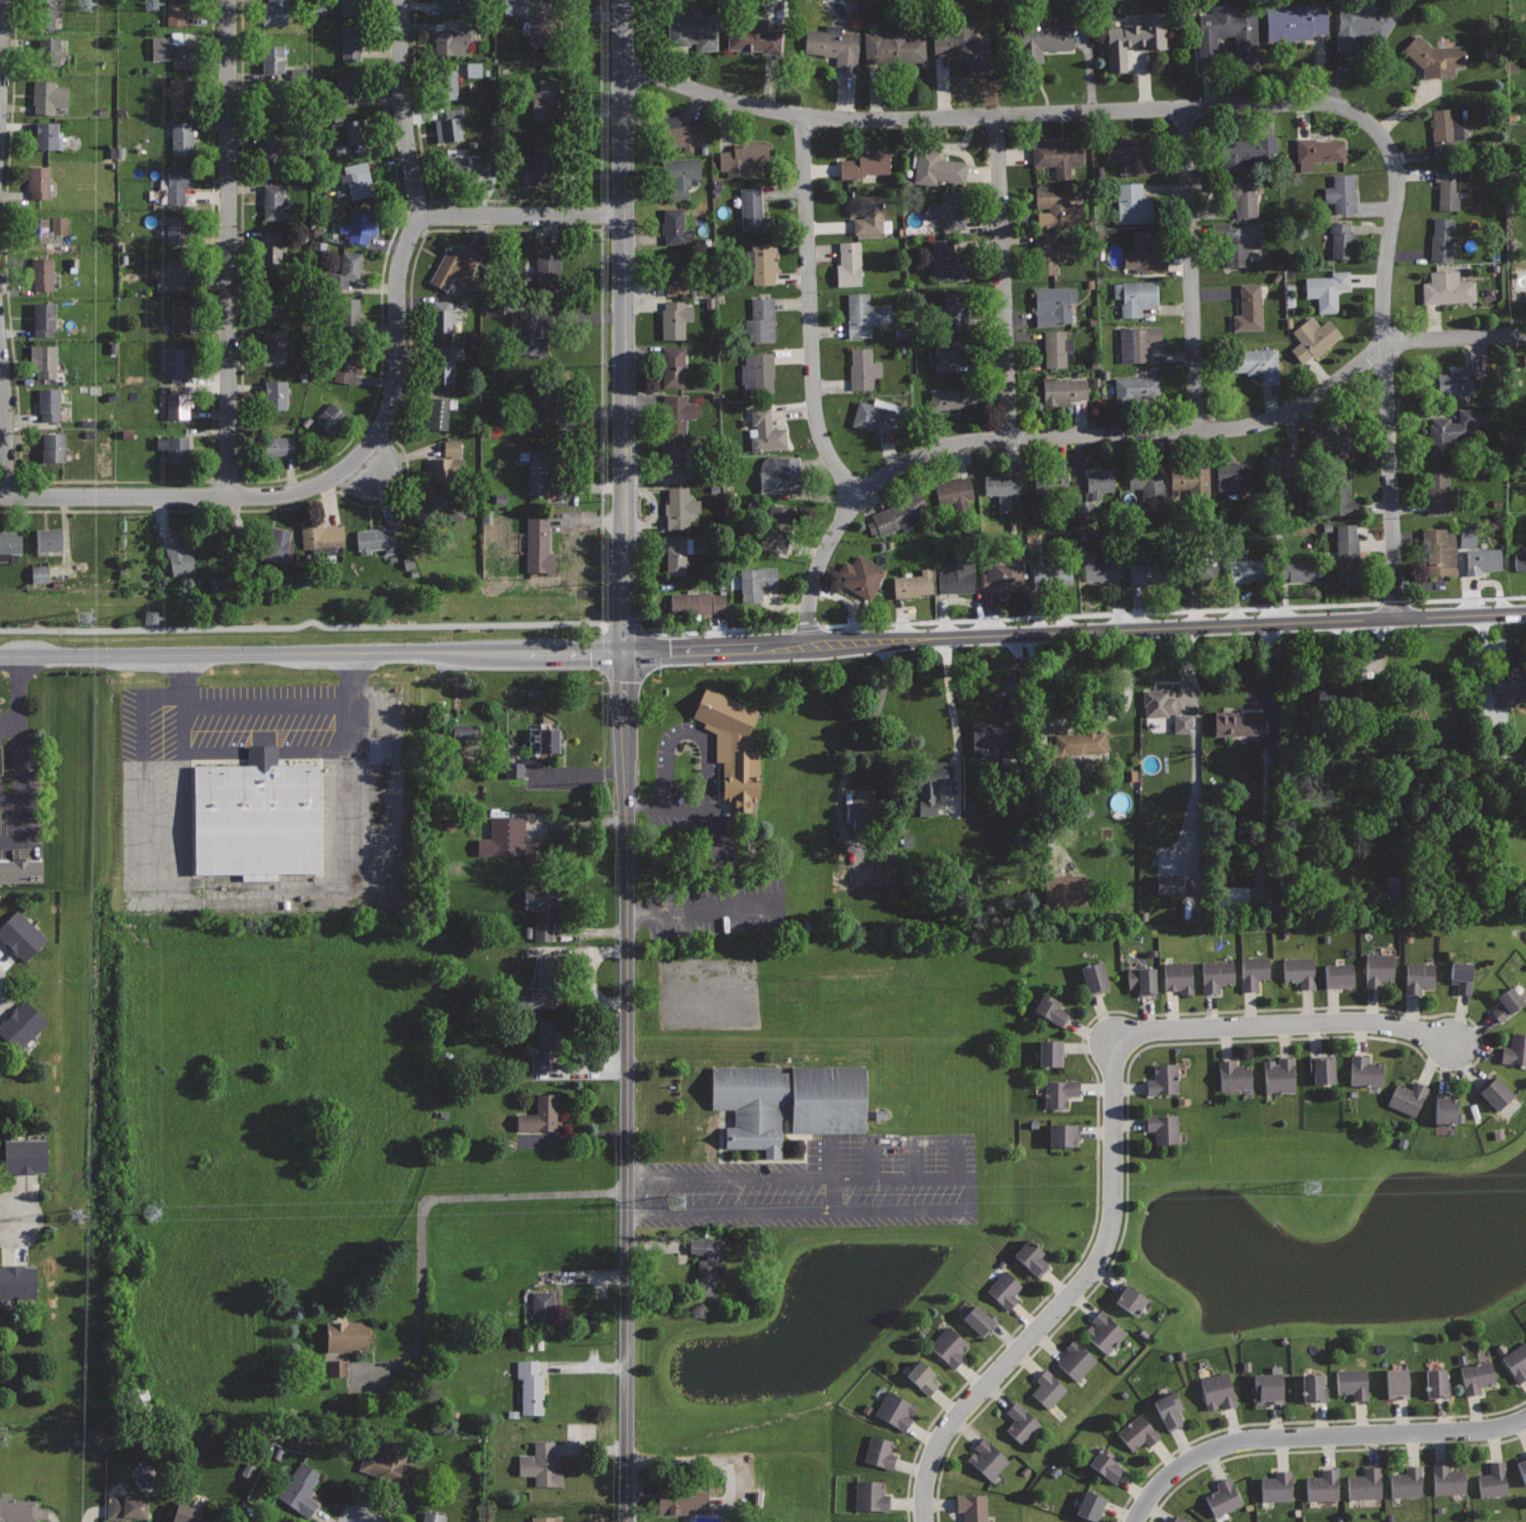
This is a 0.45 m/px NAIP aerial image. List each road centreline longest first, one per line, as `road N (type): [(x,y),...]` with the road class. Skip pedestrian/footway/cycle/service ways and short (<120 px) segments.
road 1 (secondary): [(1525,612),(625,653),(0,656)]
road 2 (tertiary): [(626,0),(627,1521)]
road 3 (residential): [(926,1521),(926,1479),(942,1435),(1099,1259),(1112,1210),(1113,1071),(1131,1036),(1347,1021),(1410,1028),(1457,1044)]
road 4 (residential): [(1525,335),(1385,346),(1287,413),(1252,425),(1011,438),(928,452),(875,482),(835,531),(815,579),(807,643)]
road 5 (residential): [(627,215),(424,217),(401,265),(396,376),(371,441),(339,472),(304,488),(266,496),(0,496)]
road 6 (residential): [(1373,125),(1316,101),(880,119),(804,114),(627,73)]
road 7 (residential): [(1373,125),(1397,172),(1383,305),(1397,617)]
road 8 (residential): [(230,0),(229,496)]
road 9 (residential): [(1136,1521),(1174,1472),(1239,1440),(1502,1427),(1525,1418)]
road 10 (residential): [(804,114),(815,406),(822,437),(860,497)]
road 11 (residential): [(997,114),(1011,438)]
road 12 (residential): [(1185,107),(1198,430)]
road 13 (residential): [(404,0),(403,110),(424,217)]
road 14 (residential): [(0,349),(8,496)]

